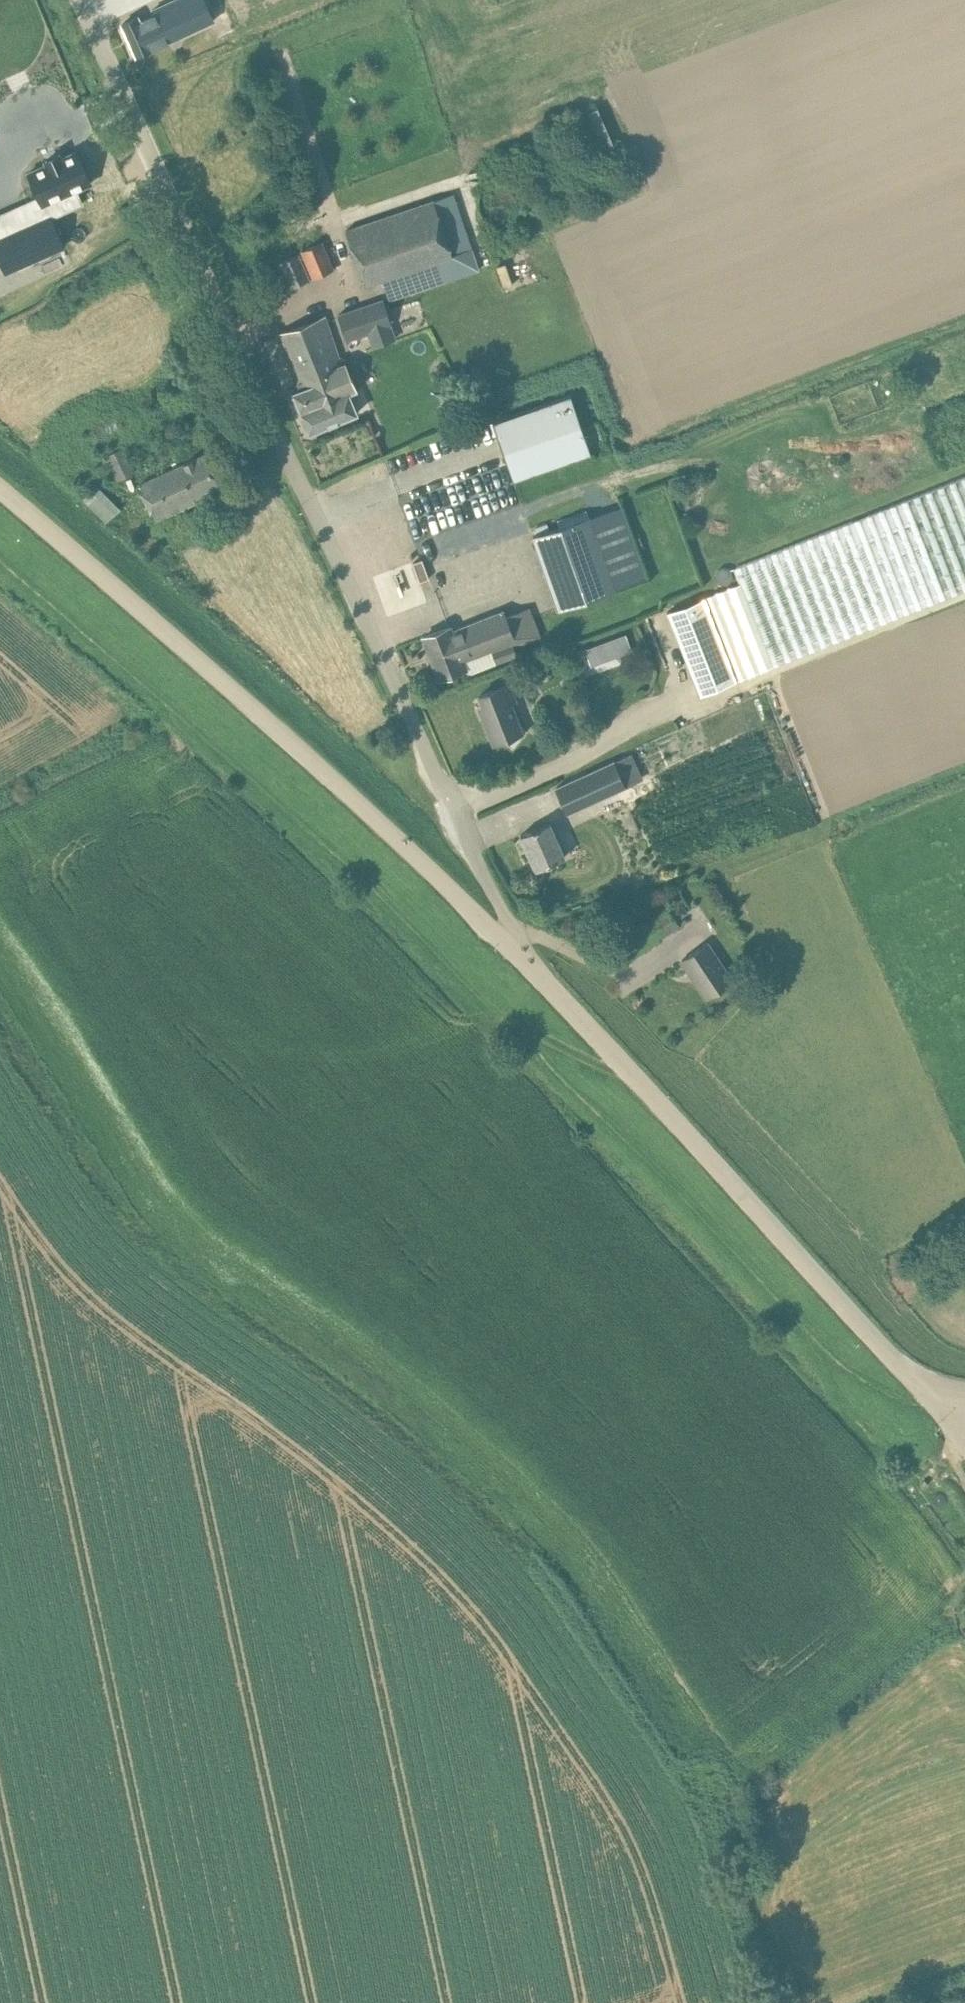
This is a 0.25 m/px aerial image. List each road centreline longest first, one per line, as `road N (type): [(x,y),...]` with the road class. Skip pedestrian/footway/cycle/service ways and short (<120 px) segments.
road 1 (residential): [(515,947),(79,0)]
road 2 (unclassified): [(515,947),(255,706),(0,491)]
road 3 (unclassified): [(943,1418),(515,947)]

